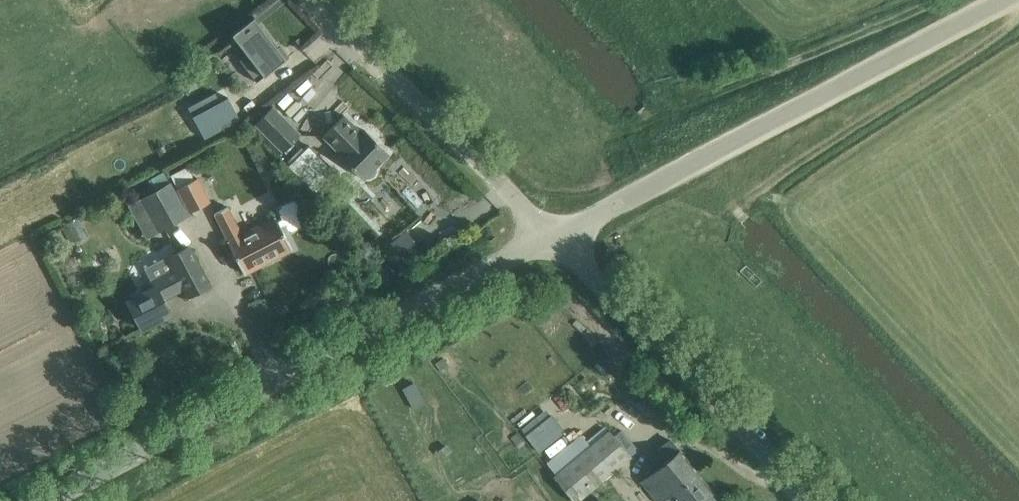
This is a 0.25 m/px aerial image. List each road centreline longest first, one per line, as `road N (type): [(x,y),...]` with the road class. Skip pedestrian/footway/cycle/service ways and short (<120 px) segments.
road 1 (unclassified): [(36,500),(556,238)]
road 2 (unclassified): [(556,238),(1002,0)]
road 3 (unclassified): [(810,500),(556,238)]
road 4 (unclassified): [(556,238),(316,0)]

